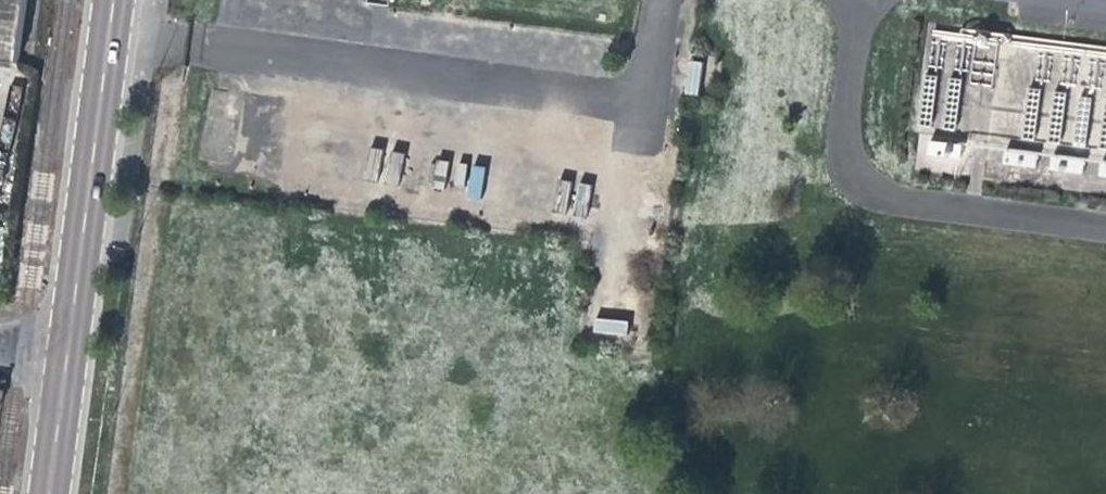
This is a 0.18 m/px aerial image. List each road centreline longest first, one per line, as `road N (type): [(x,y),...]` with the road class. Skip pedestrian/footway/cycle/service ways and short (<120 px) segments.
road 1 (residential): [(68,346),(114,0)]
road 2 (residential): [(47,493),(68,346)]

